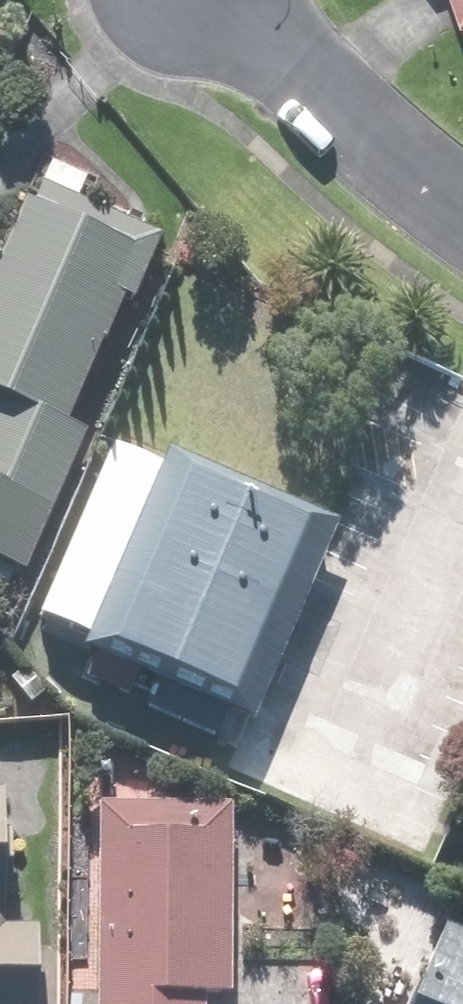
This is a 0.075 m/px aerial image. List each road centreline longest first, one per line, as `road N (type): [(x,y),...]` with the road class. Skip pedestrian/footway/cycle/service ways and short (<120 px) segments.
road 1 (residential): [(219,0),(462,190)]

